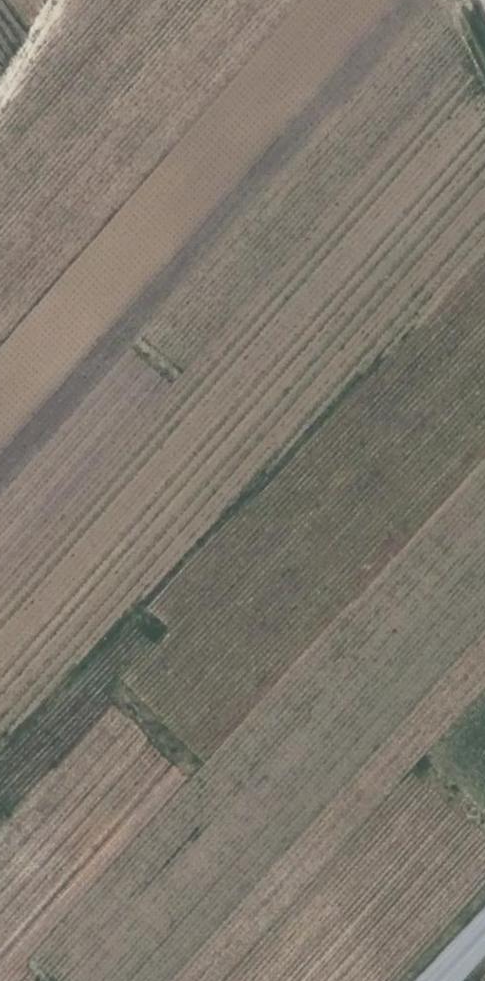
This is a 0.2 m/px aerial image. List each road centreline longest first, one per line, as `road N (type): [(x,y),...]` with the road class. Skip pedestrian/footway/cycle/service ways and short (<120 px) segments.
road 1 (track): [(0,115),(65,0)]

